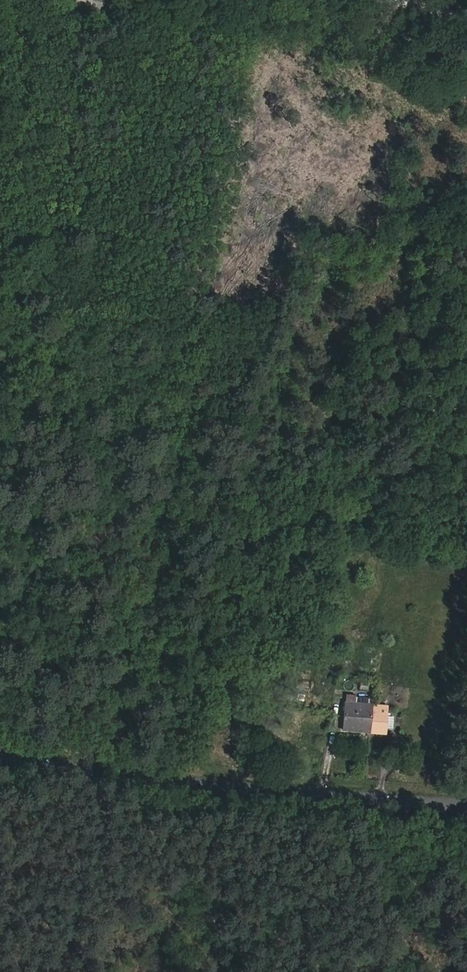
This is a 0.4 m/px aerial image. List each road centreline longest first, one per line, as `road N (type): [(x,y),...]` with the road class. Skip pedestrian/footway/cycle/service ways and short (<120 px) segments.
road 1 (unclassified): [(0,753),(182,783),(466,805)]

